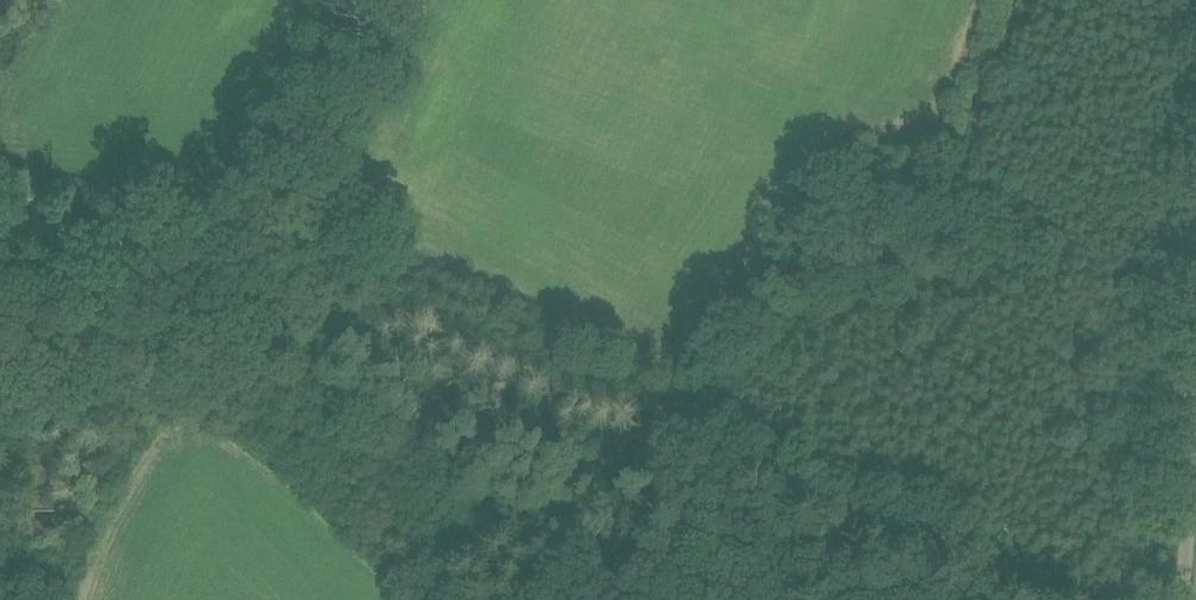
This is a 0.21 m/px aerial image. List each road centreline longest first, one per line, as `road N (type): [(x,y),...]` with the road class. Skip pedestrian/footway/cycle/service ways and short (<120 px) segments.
road 1 (track): [(1195,478),(1184,599)]

